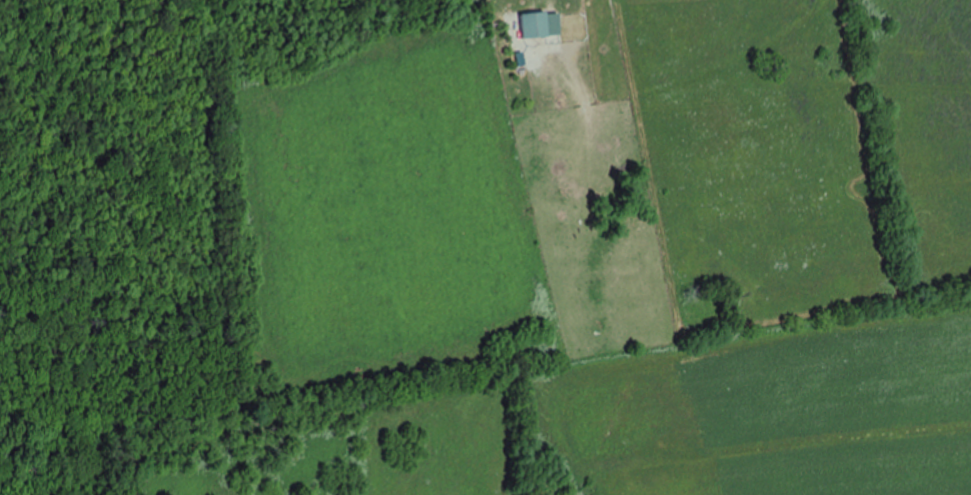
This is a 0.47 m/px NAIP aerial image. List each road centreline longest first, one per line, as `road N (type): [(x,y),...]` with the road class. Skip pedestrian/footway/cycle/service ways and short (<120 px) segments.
road 1 (residential): [(561,0),(557,58),(537,92),(511,95)]

